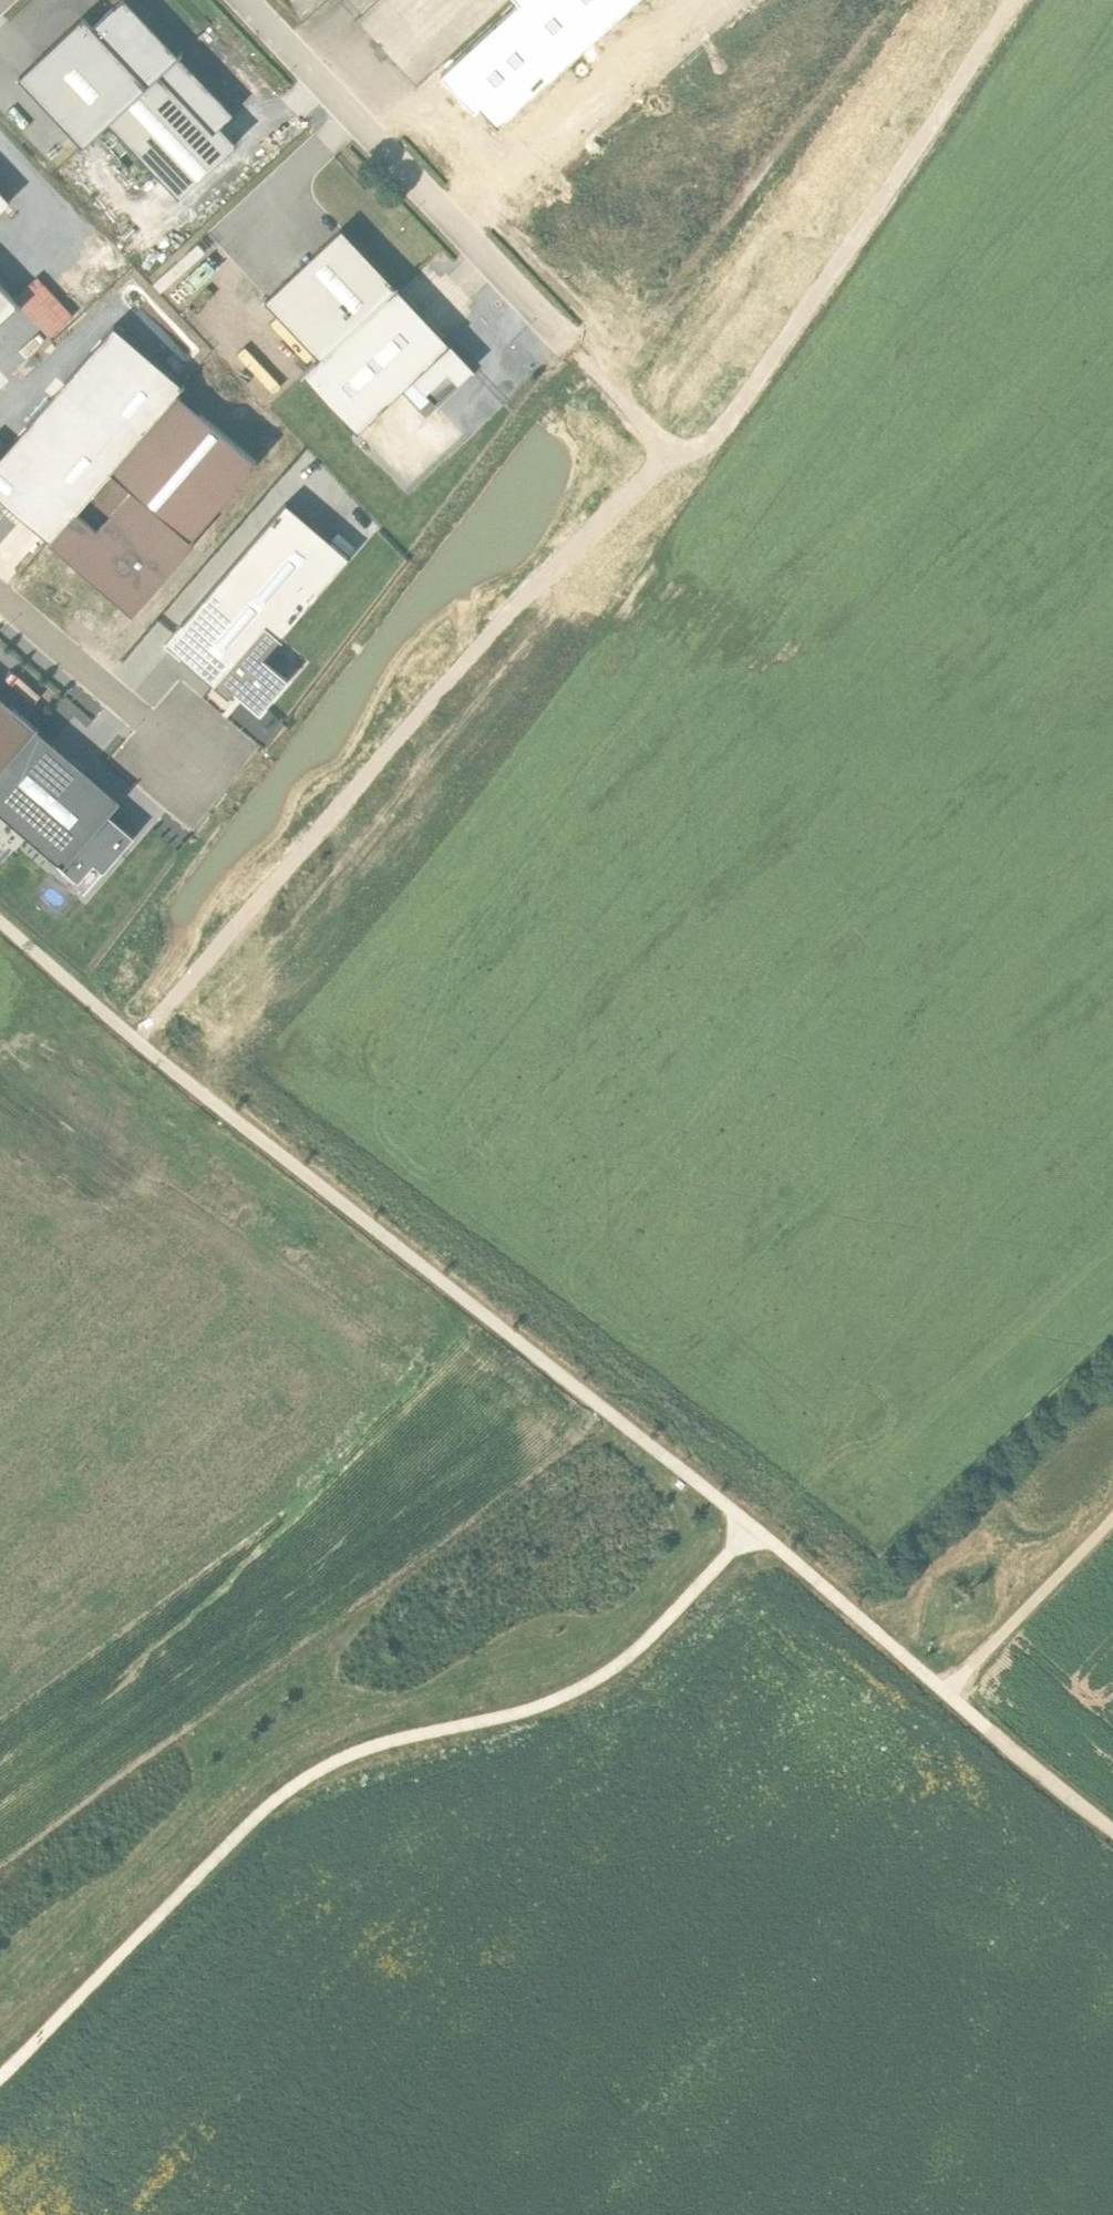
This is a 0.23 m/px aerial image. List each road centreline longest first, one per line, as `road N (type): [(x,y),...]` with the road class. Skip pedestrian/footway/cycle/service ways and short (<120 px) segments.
road 1 (unclassified): [(245,0),(575,348)]
road 2 (unclassified): [(0,597),(184,751)]
road 3 (track): [(988,1729),(1112,1831)]
road 4 (track): [(575,348),(672,456)]

